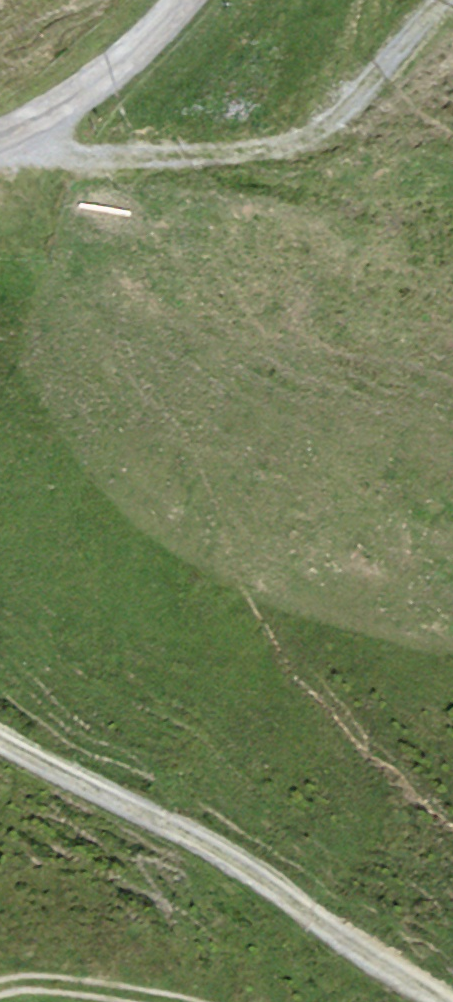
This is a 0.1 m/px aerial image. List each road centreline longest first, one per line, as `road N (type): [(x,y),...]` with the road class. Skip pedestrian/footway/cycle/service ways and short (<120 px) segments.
road 1 (track): [(439,1001),(265,874),(0,732)]
road 2 (track): [(19,136),(112,153),(292,136),(341,112),(449,0)]
road 3 (track): [(19,136),(106,80),(187,0)]
road 4 (track): [(0,988),(74,988),(166,1001)]

